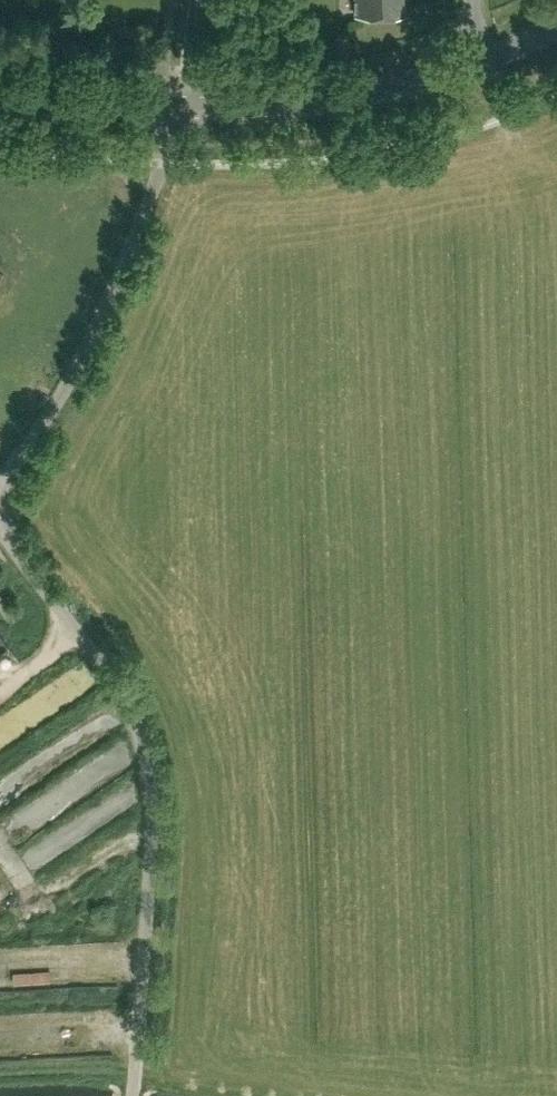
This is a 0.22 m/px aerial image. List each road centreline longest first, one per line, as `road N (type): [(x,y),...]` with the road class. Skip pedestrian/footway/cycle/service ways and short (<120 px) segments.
road 1 (tertiary): [(0,100),(167,112),(316,104),(502,52),(556,17)]

